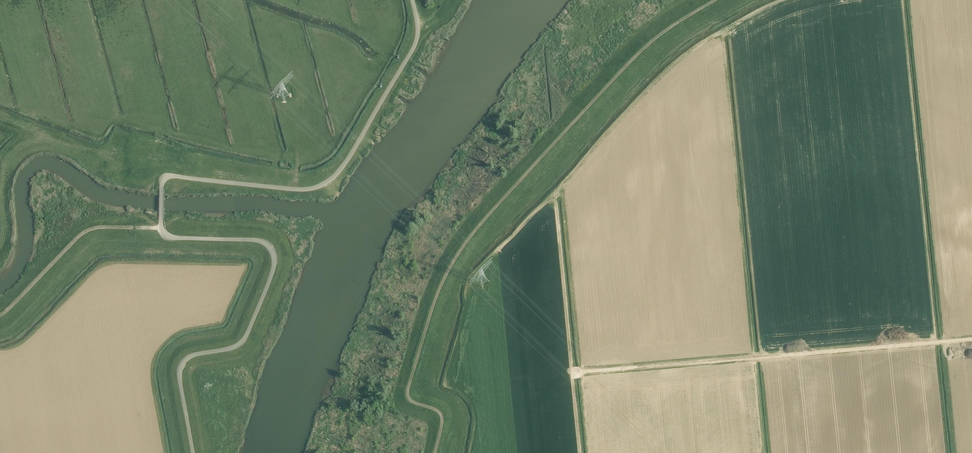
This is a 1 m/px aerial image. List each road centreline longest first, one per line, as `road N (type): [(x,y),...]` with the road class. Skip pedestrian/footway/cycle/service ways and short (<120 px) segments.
road 1 (track): [(722,0),(662,32),(468,239),(440,286),(407,392),(443,419),(434,452)]
road 2 (unclassified): [(163,185),(168,236),(252,239),(275,255),(244,340),(183,363),(179,382),(192,452)]
road 3 (track): [(589,374),(971,340)]
road 4 (unclassified): [(163,185),(168,176),(307,190),(330,182),(414,48),(412,0)]
road 5 (track): [(0,319),(89,235),(162,222)]

